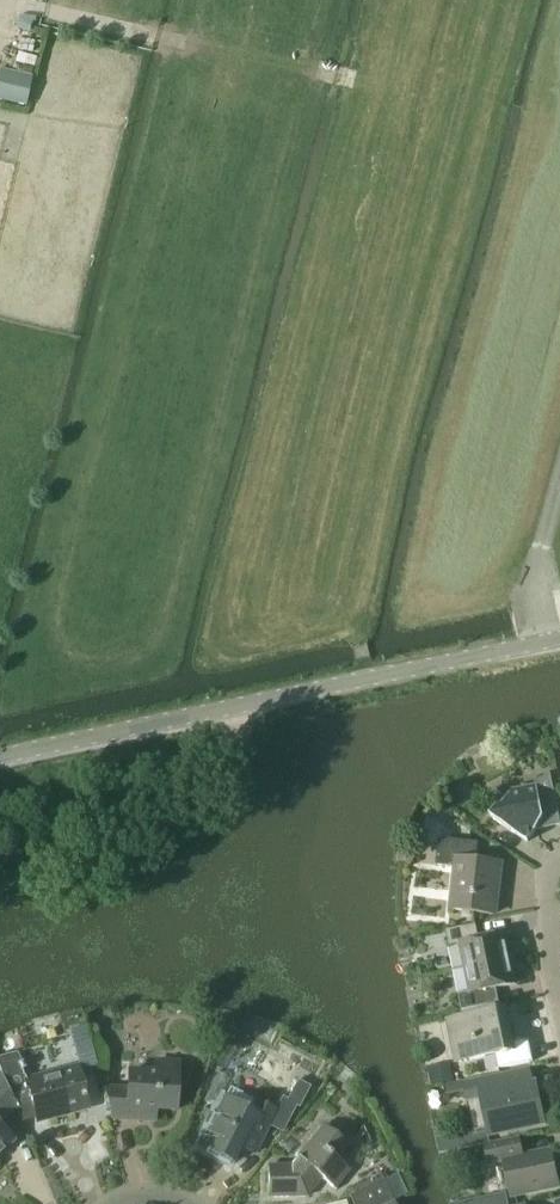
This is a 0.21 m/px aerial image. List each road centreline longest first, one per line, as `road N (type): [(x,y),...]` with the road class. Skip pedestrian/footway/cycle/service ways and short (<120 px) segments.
road 1 (unclassified): [(0,758),(559,640)]
road 2 (track): [(544,643),(539,553),(559,477)]
road 3 (residential): [(559,1019),(549,973),(548,888),(559,865)]

